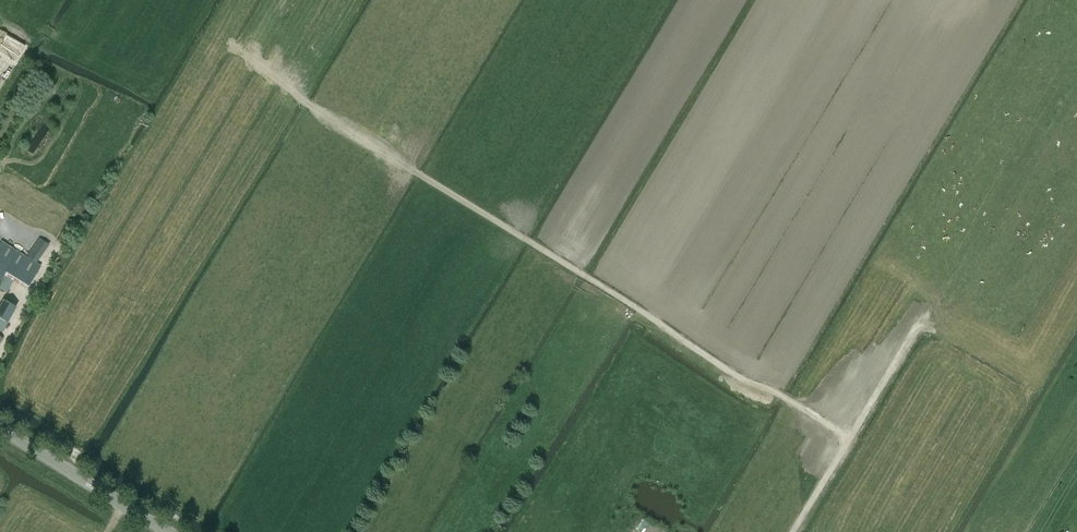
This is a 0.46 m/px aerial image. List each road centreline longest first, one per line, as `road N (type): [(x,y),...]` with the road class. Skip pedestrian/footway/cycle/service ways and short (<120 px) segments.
road 1 (track): [(849,440),(412,169)]
road 2 (track): [(793,531),(917,328),(933,330)]
road 3 (tertiary): [(167,531),(0,428)]

